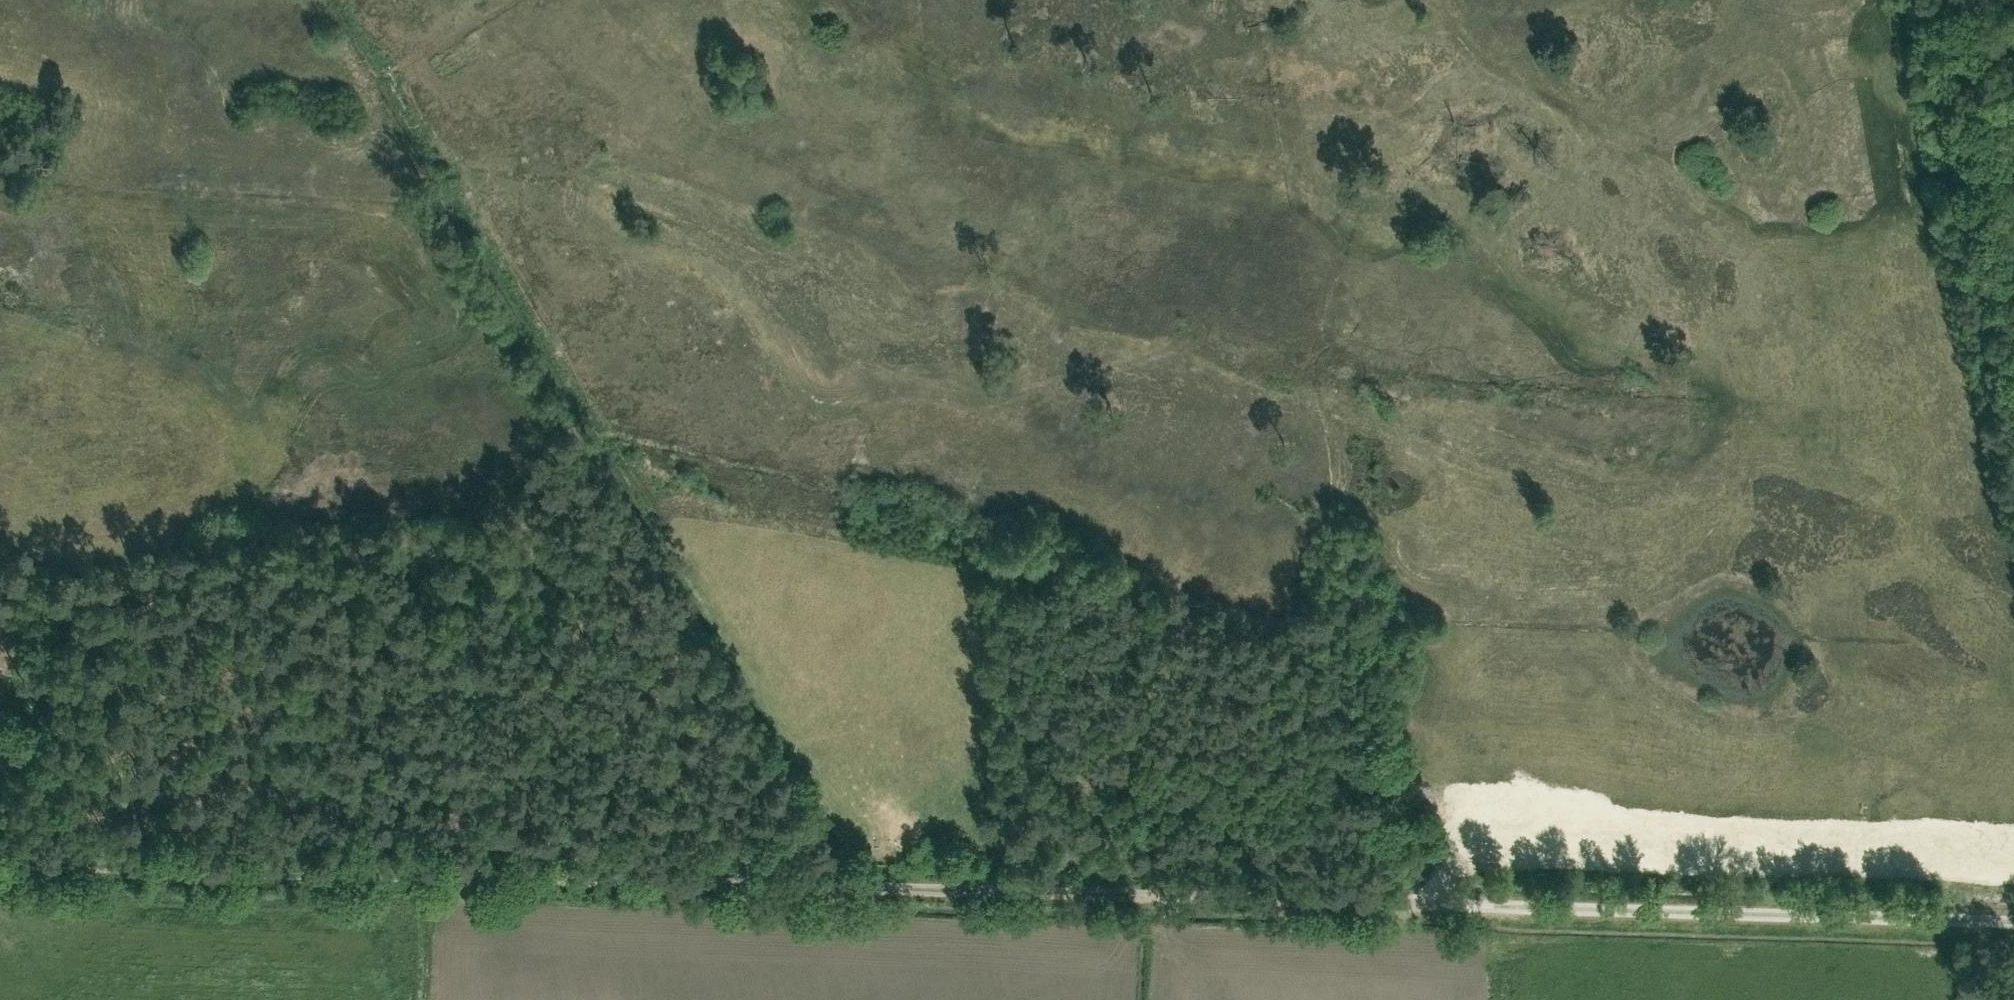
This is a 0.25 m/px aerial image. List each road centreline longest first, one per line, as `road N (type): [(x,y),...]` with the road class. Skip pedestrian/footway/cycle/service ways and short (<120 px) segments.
road 1 (track): [(0,864),(2013,906)]
road 2 (track): [(1436,896),(1467,862),(1522,841),(2013,859)]

